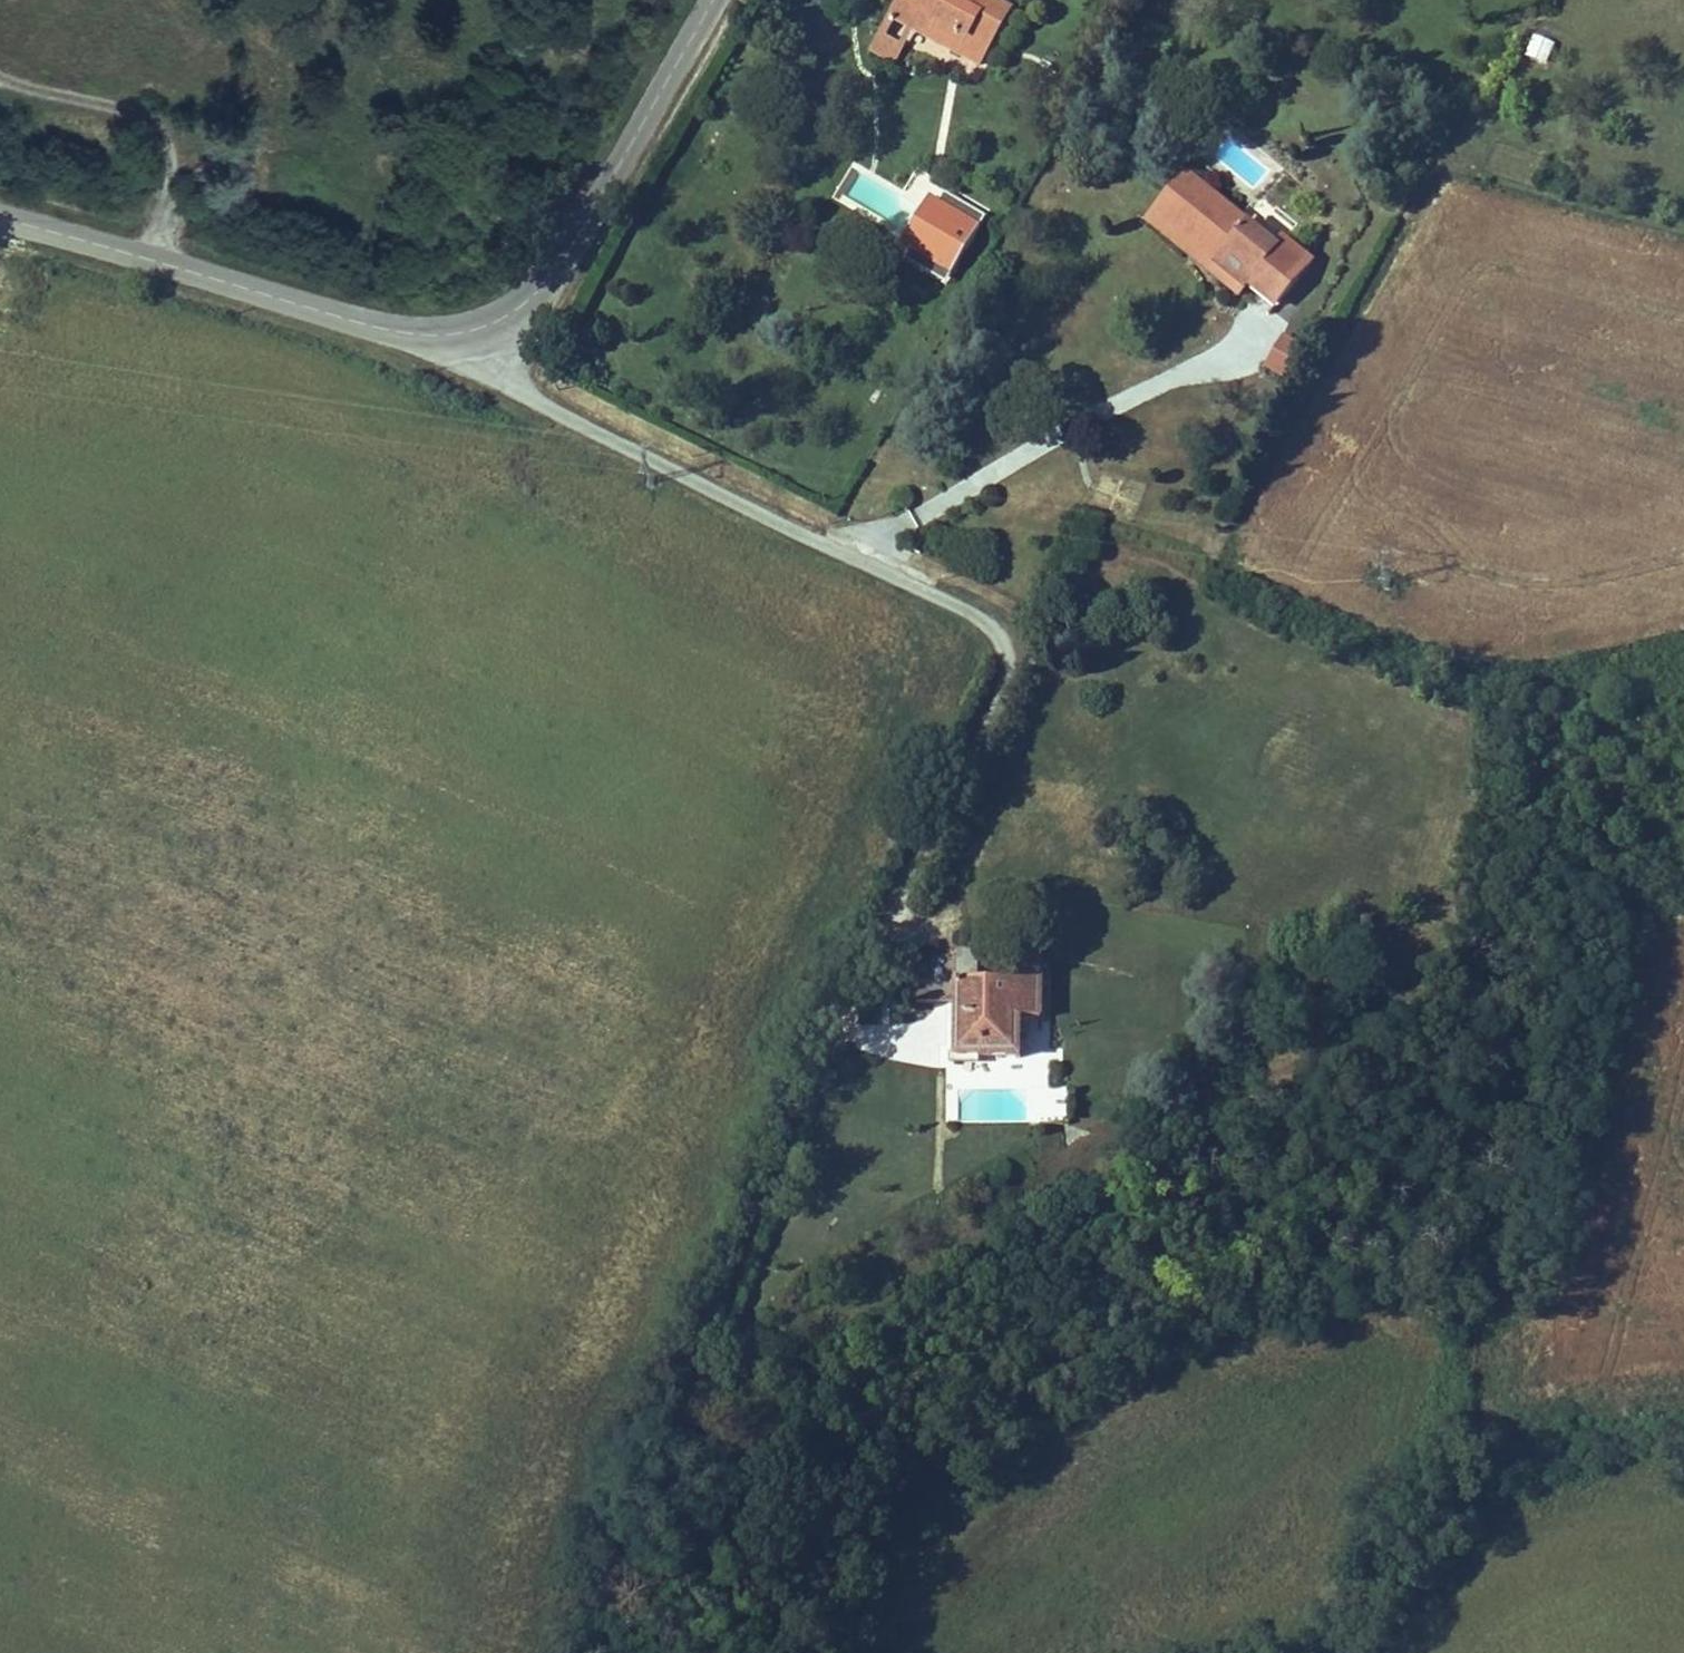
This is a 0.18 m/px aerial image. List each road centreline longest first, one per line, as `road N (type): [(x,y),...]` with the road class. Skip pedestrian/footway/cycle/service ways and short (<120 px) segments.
road 1 (residential): [(895,928),(1003,662),(996,634),(974,611),(531,402),(480,331)]
road 2 (tertiary): [(480,331),(381,327),(0,217)]
road 3 (tertiary): [(713,0),(561,264),(523,307),(480,331)]

